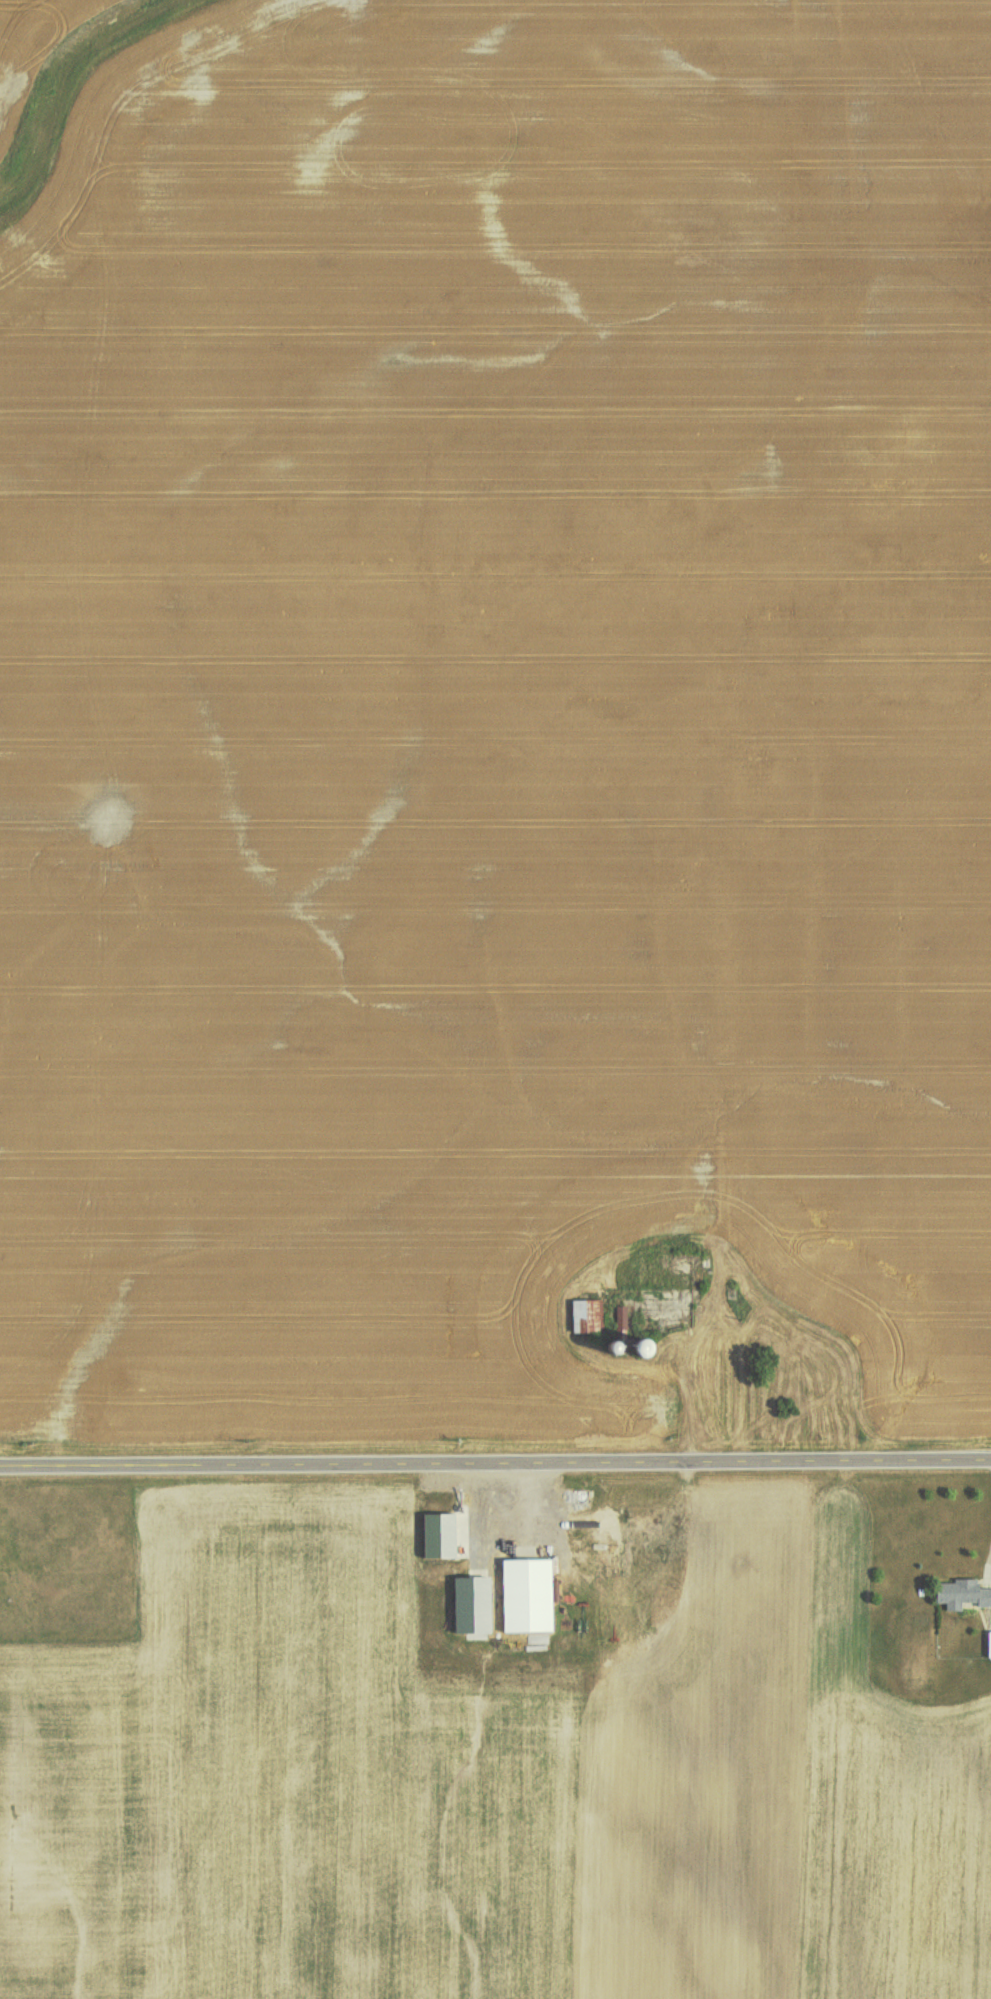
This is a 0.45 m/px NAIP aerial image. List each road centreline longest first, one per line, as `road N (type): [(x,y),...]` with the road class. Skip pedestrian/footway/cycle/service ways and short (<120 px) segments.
road 1 (tertiary): [(0,1466),(990,1462)]

